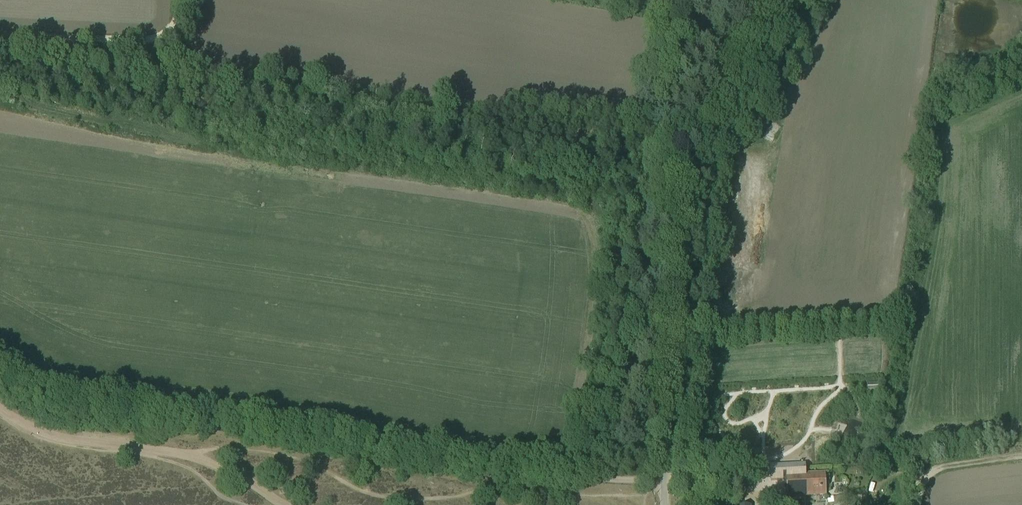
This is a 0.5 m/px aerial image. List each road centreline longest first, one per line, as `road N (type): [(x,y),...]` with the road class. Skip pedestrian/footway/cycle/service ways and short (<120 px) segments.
road 1 (track): [(0,352),(48,379),(542,458),(590,477),(665,479)]
road 2 (unclassified): [(665,504),(688,189),(809,0)]
road 3 (track): [(0,401),(39,423),(196,455),(288,504)]
road 4 (track): [(192,136),(32,101),(17,87),(4,35)]
road 5 (track): [(182,0),(178,24),(160,40),(0,35)]
road 6 (track): [(874,504),(880,485),(902,471),(1021,457)]

